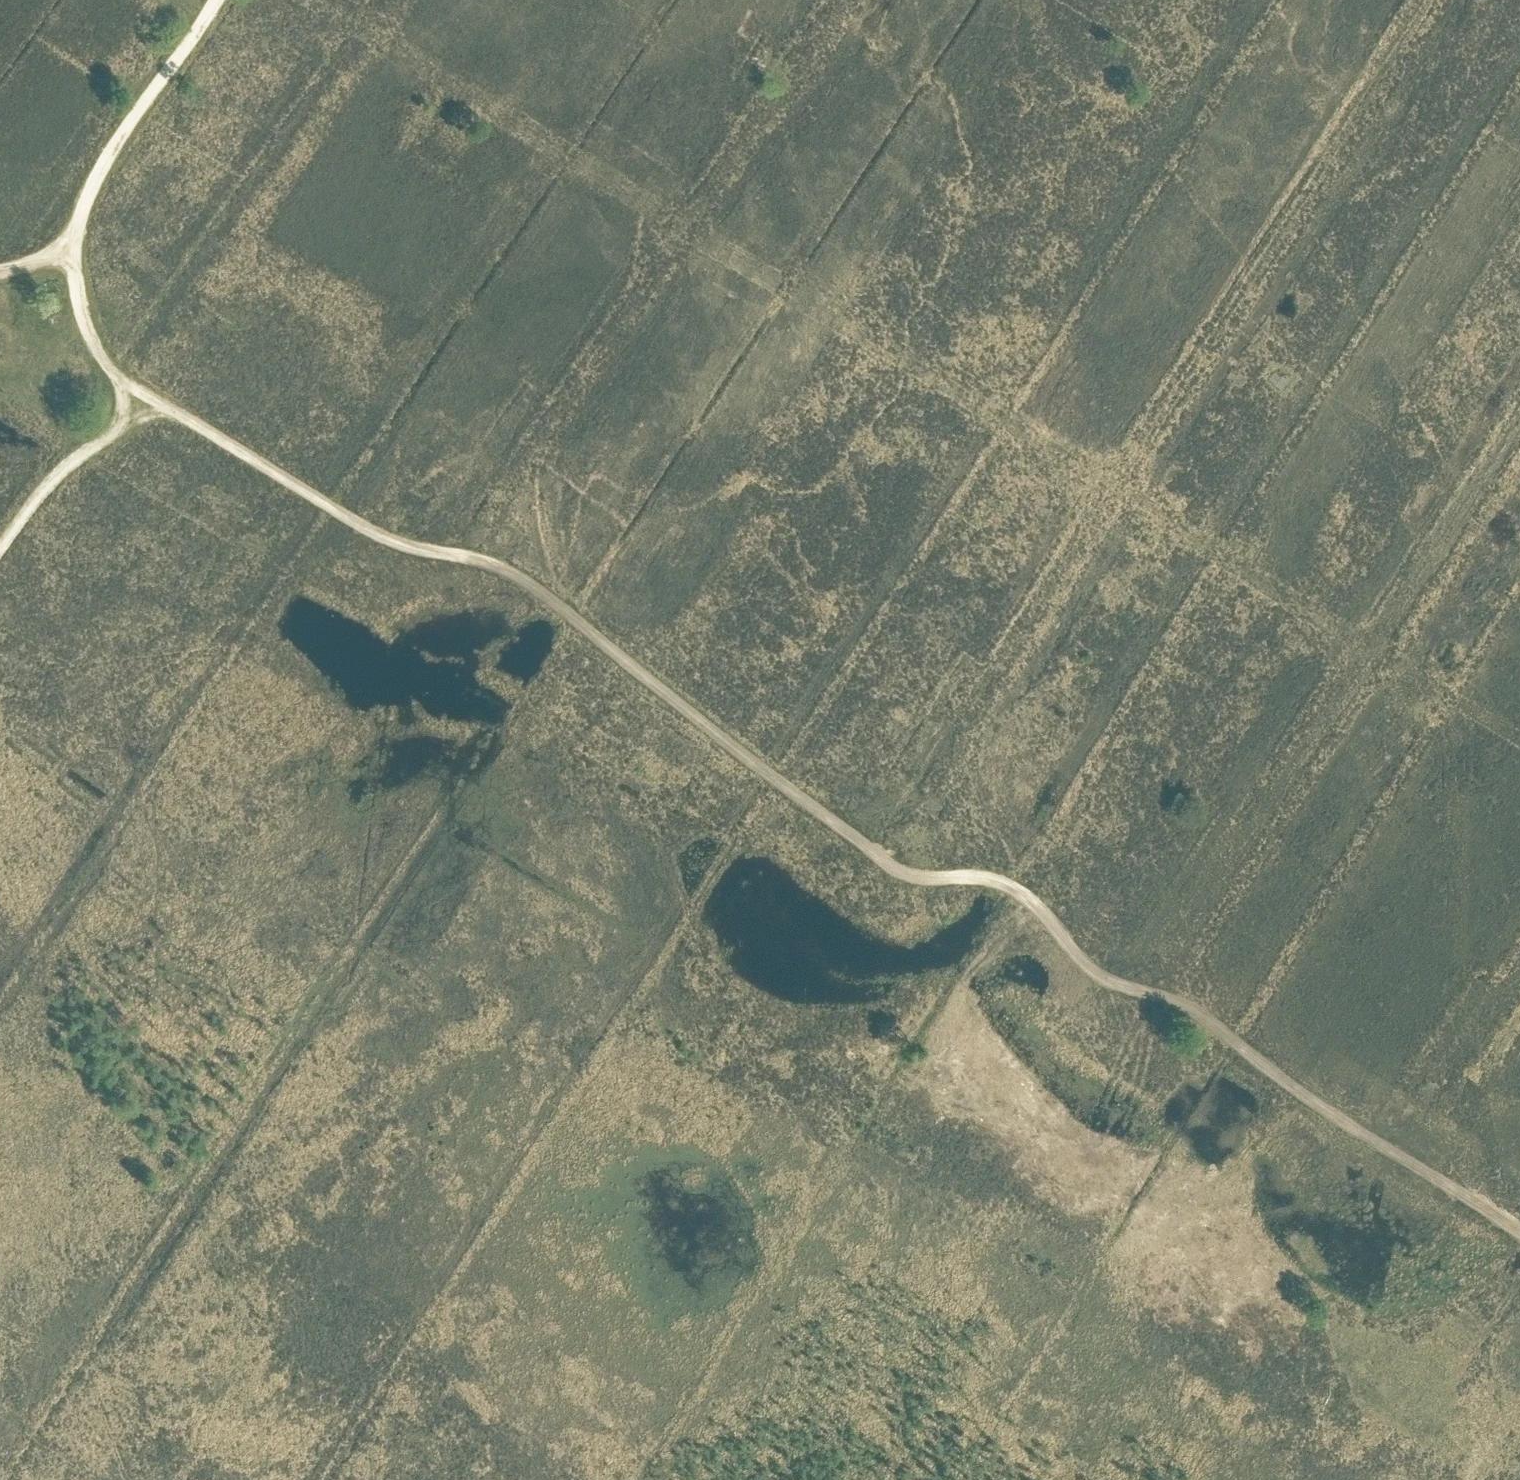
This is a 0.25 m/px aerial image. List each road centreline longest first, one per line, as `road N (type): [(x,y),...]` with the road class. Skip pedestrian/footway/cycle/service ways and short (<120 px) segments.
road 1 (track): [(74,237),(73,276),(86,330),(114,376),(365,529),(515,573),(889,865),(1003,882),(1098,975),(1193,1009),(1340,1120),(1519,1231)]
road 2 (track): [(0,269),(62,253),(133,113),(214,0)]
road 3 (track): [(0,549),(62,465),(121,421),(114,376)]

